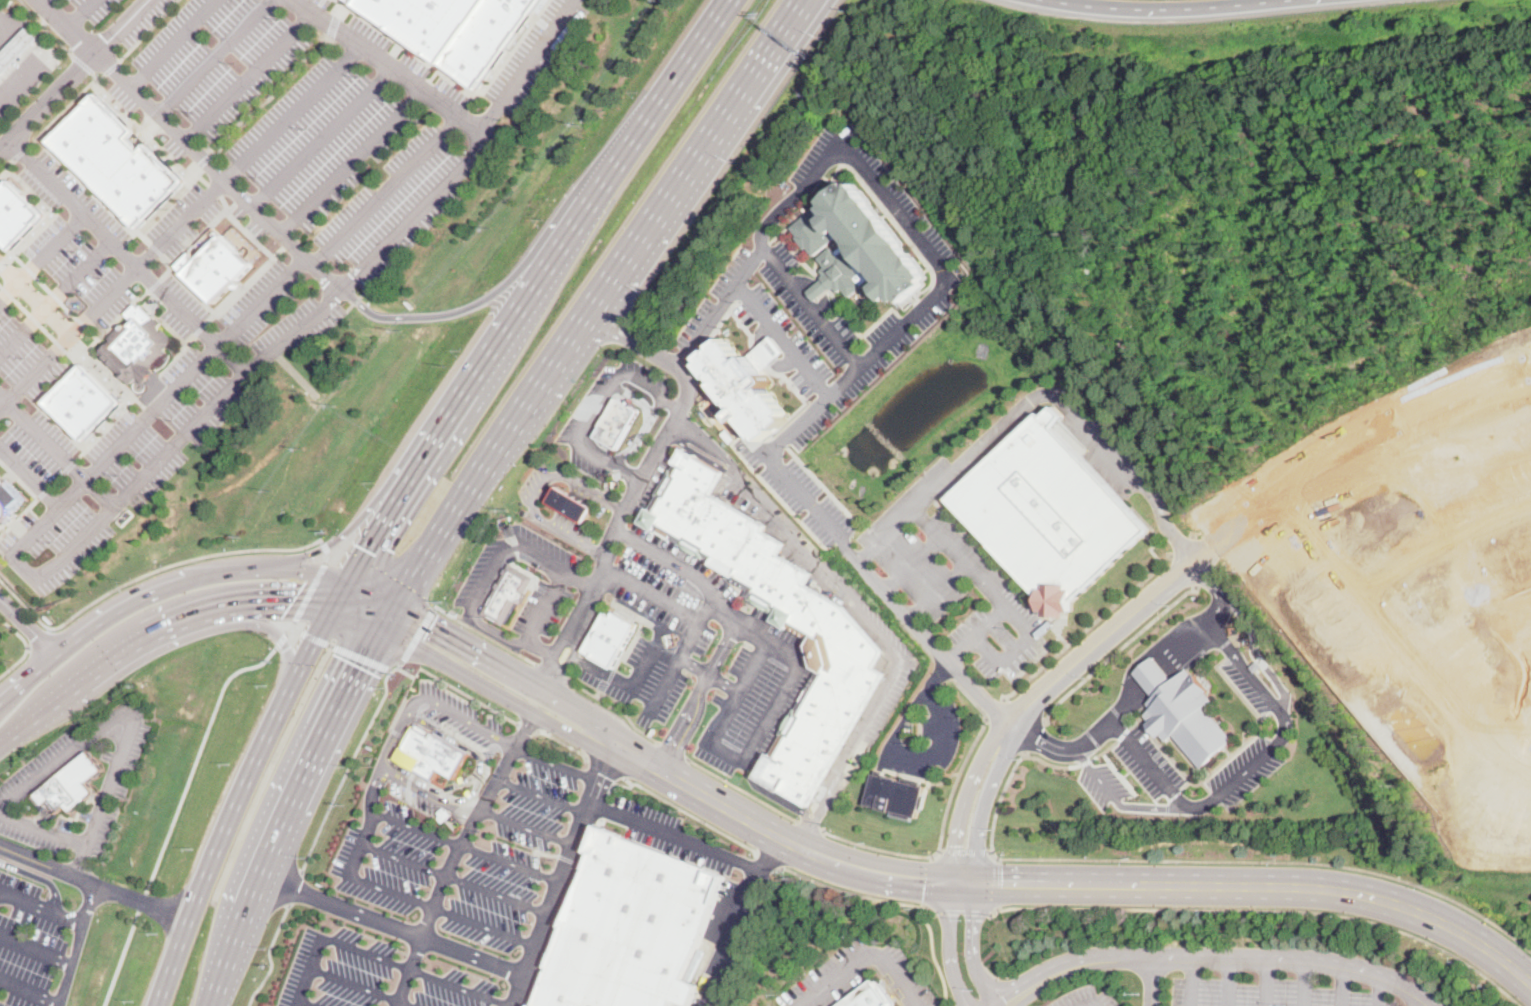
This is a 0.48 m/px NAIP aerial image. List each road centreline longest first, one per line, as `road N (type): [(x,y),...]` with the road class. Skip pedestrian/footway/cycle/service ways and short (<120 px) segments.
road 1 (secondary): [(1530,981),(1451,924),(1352,891),(996,882),(881,871),(812,854),(660,769)]
road 2 (primary): [(730,0),(555,247),(353,580)]
road 3 (secondary): [(353,580),(280,566),(194,576),(79,633),(0,701)]
road 4 (residential): [(1196,559),(1354,438),(1441,393),(1530,364)]
road 5 (primary): [(586,318),(804,0)]
road 6 (residential): [(1270,496),(1488,745),(1530,772)]
road 7 (secondary): [(332,611),(609,752),(660,769)]
road 8 (primary): [(294,679),(157,1005)]
road 9 (secondary): [(660,769),(638,747),(397,603)]
road 10 (primary): [(228,958),(330,726)]
road 11 (secondary): [(0,741),(111,654),(213,608)]
road 12 (residential): [(1196,559),(1010,724)]
road 13 (motorway): [(1052,0),(1137,9),(1284,0)]
road 14 (residential): [(303,0),(483,136)]
road 15 (residential): [(0,153),(150,0)]
road 16 (residential): [(1353,588),(1530,505)]
road 17 (primary): [(425,458),(331,544),(280,566)]
road 18 (primary): [(486,466),(586,318)]
road 19 (residential): [(1010,724),(978,759),(957,820),(951,879)]
road 20 (primary): [(397,603),(486,466)]
road 21 (residential): [(974,880),(980,808),(1010,724)]
road 22 (secondary): [(213,608),(305,602),(332,611)]

